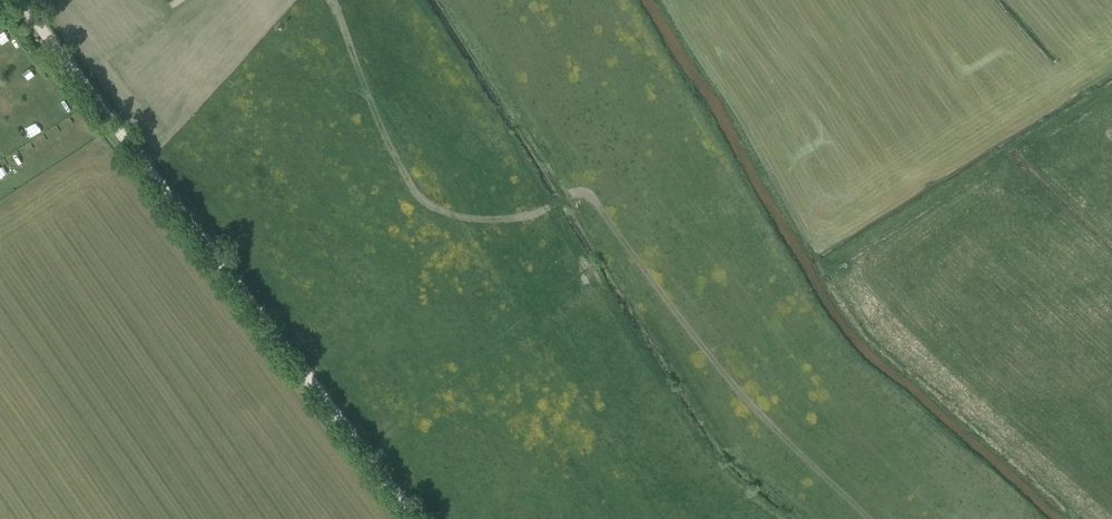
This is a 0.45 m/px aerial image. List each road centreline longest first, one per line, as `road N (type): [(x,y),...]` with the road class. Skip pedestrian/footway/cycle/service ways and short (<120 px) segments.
road 1 (track): [(19,0),(412,518)]

